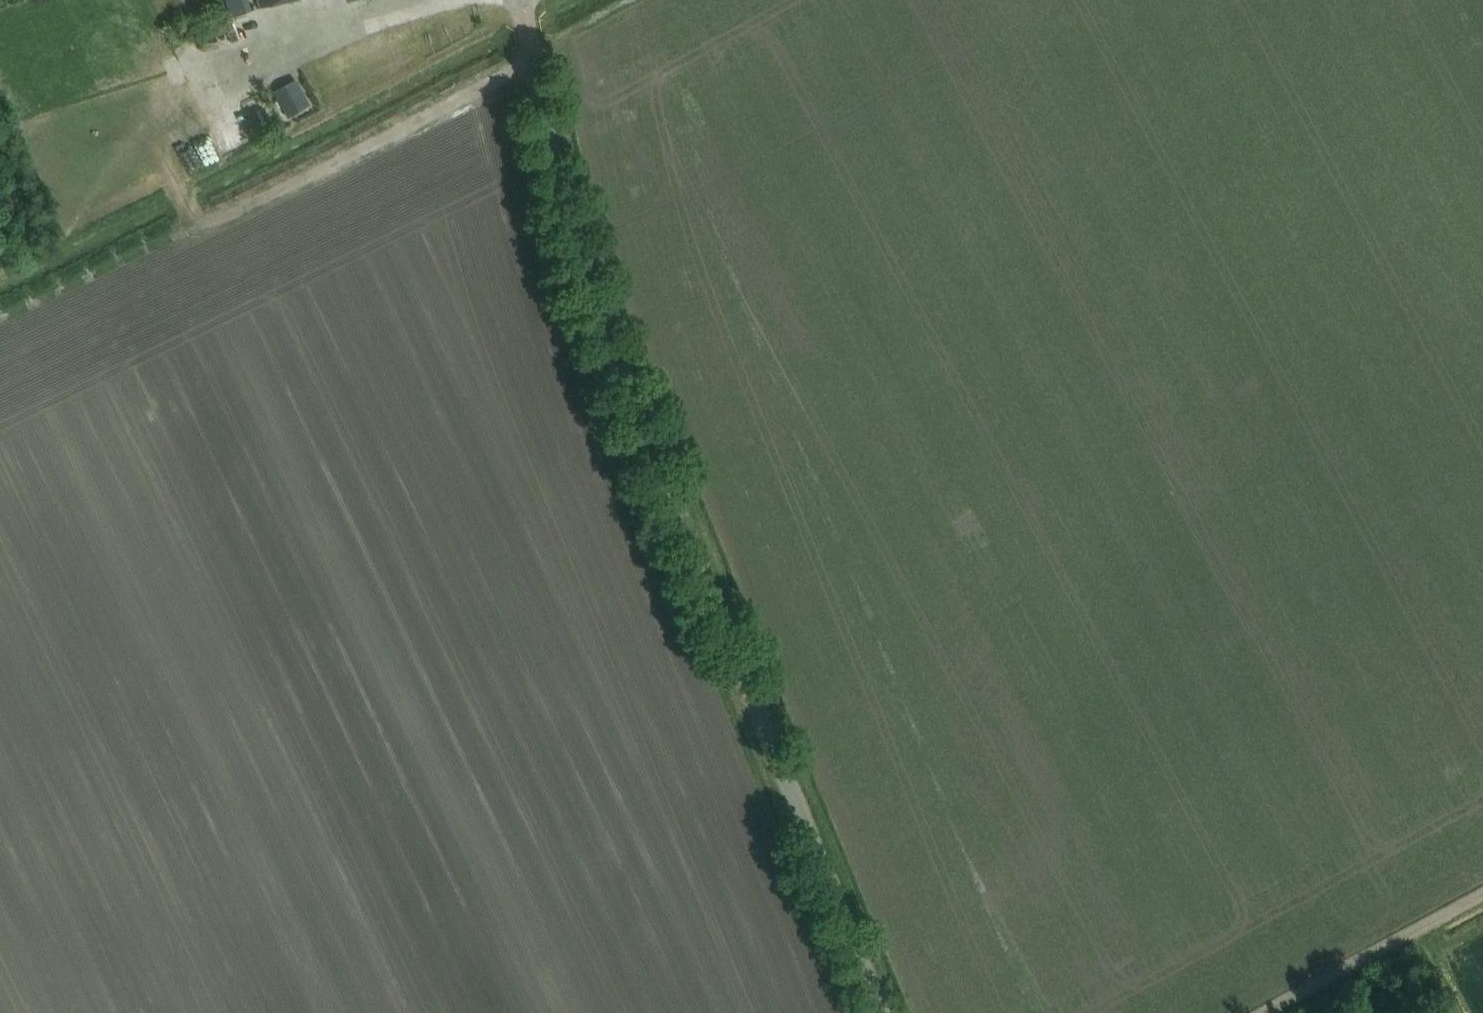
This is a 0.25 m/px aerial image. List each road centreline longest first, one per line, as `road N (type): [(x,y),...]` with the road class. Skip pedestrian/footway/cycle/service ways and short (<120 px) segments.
road 1 (unclassified): [(878,1012),(589,291),(521,0)]
road 2 (track): [(1267,1012),(1482,896)]

